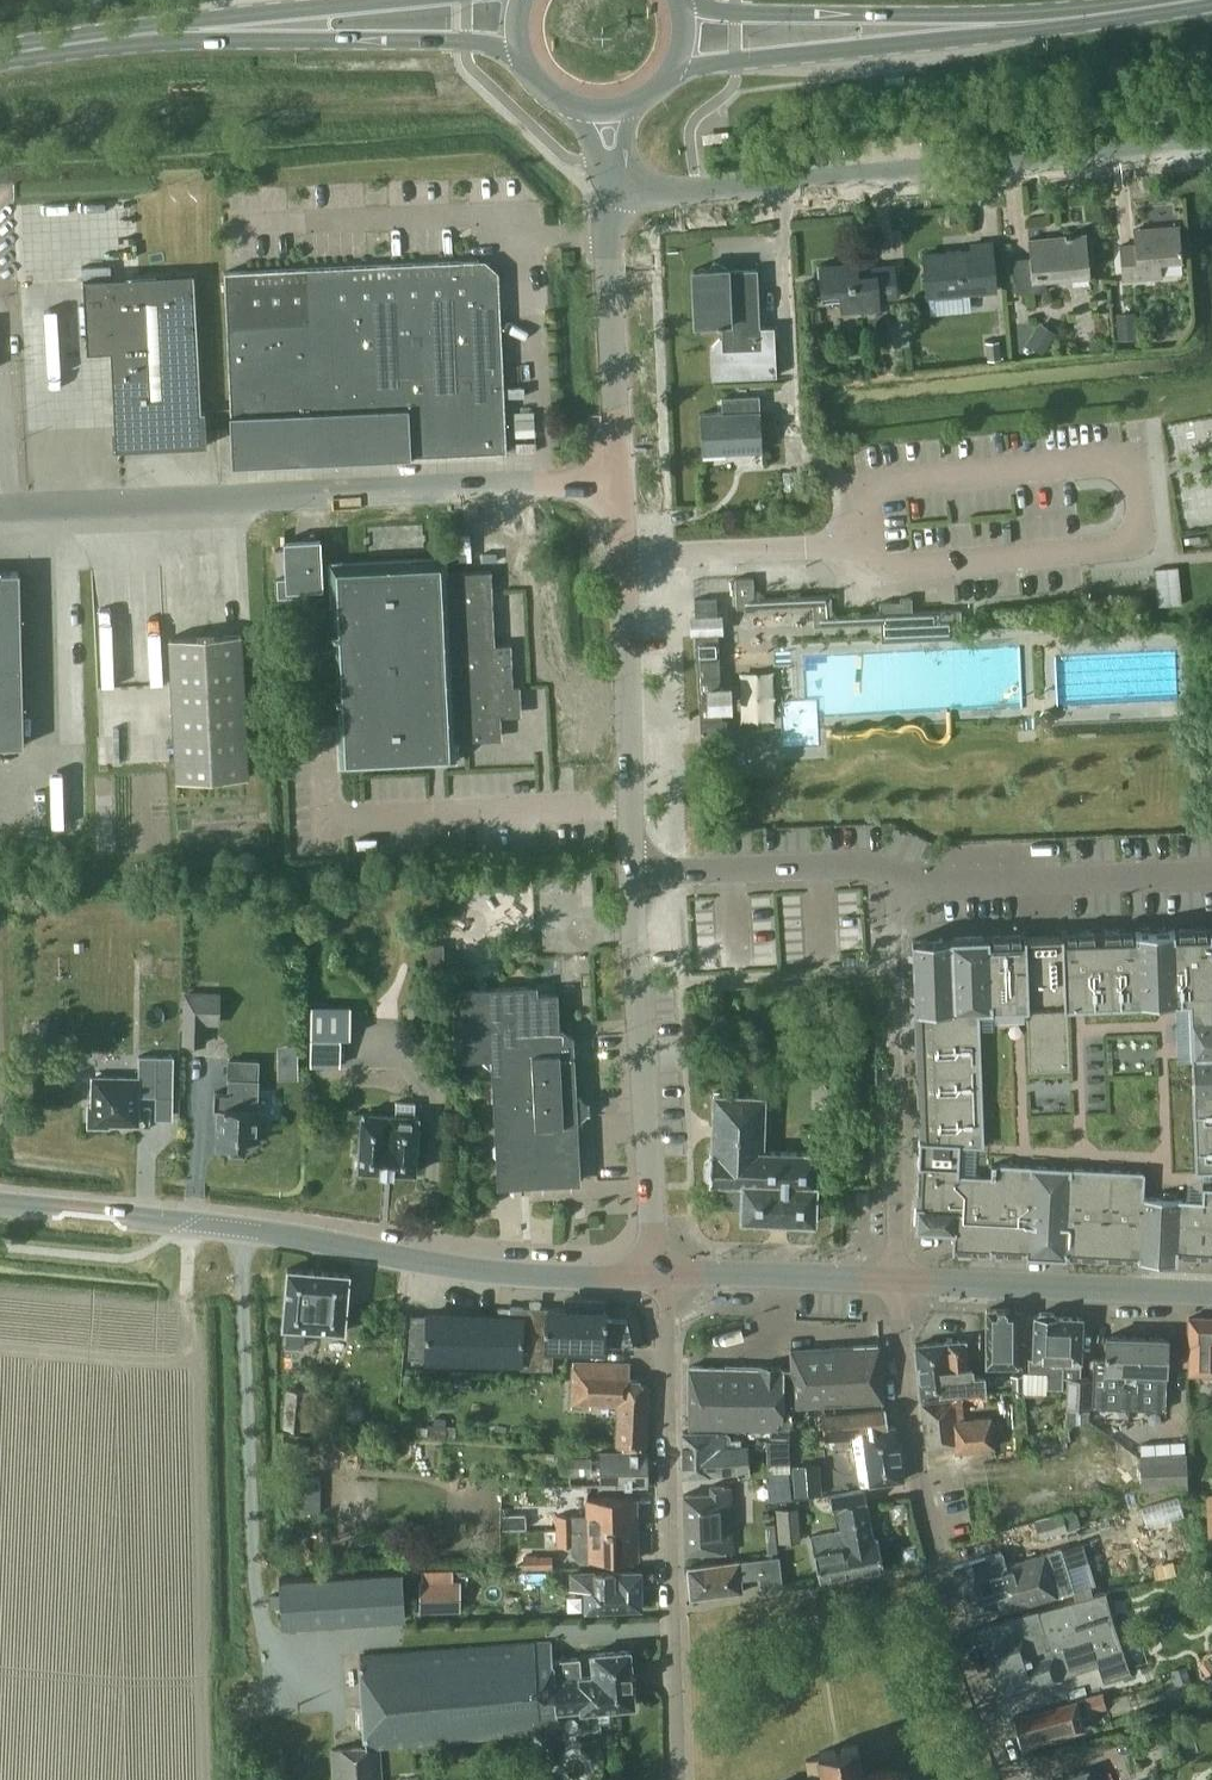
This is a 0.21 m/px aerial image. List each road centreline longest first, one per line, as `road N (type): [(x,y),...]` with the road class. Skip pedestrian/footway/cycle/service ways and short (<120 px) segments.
road 1 (tertiary): [(666,1275),(489,1270),(142,1213),(0,1203)]
road 2 (unclassified): [(0,505),(619,480)]
road 3 (tertiary): [(617,185),(695,189),(1211,145)]
road 4 (residential): [(1013,1779),(924,1506),(906,1396),(901,1281)]
road 5 (residential): [(676,1779),(666,1275)]
road 6 (residential): [(893,873),(901,1281)]
road 7 (tertiary): [(666,1275),(654,1231),(635,877)]
road 8 (tertiary): [(635,877),(619,480)]
road 9 (unclassified): [(893,873),(933,885),(1211,873)]
road 10 (tertiary): [(619,480),(607,209),(617,185)]
road 11 (primary): [(676,64),(855,50),(967,25)]
road 12 (primary): [(967,25),(683,7)]
road 13 (primary): [(0,54),(270,23)]
road 14 (unclassified): [(635,877),(853,865),(893,873)]
road 15 (primary): [(270,23),(348,40),(465,41),(519,52)]
road 16 (tertiary): [(1211,1293),(962,1284)]
road 17 (tertiary): [(666,1275),(901,1281)]
road 18 (primary): [(967,25),(1192,0)]

